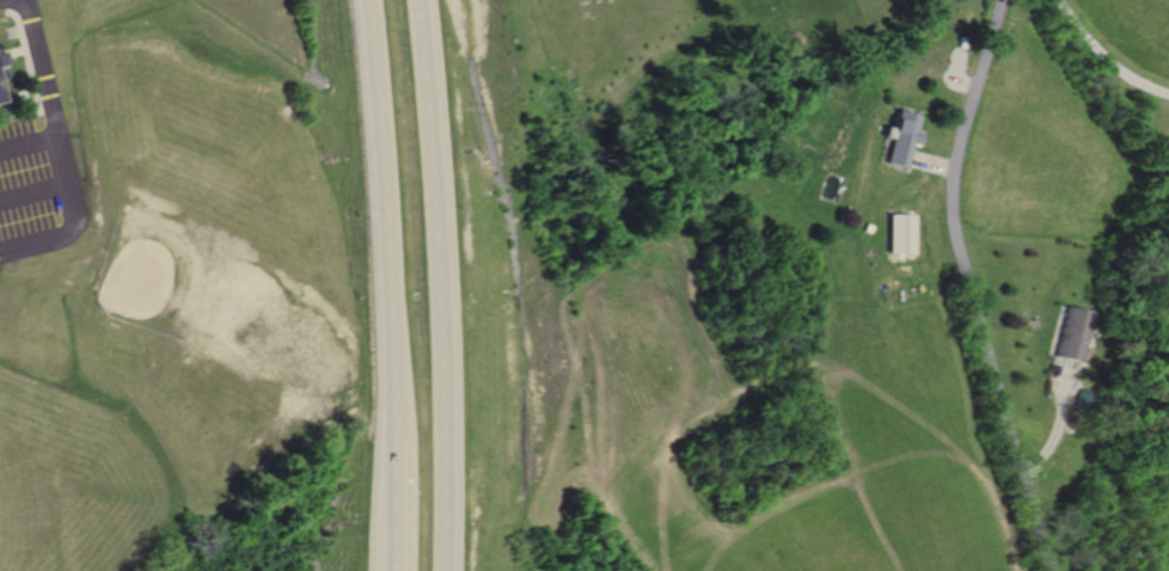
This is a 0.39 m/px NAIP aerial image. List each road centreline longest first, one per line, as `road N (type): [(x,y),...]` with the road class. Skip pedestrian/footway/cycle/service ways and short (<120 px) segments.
road 1 (residential): [(1003,0),(955,168),(956,237),(1055,570)]
road 2 (trunk): [(456,570),(440,176),(422,0)]
road 3 (trunk): [(374,0),(408,438)]

